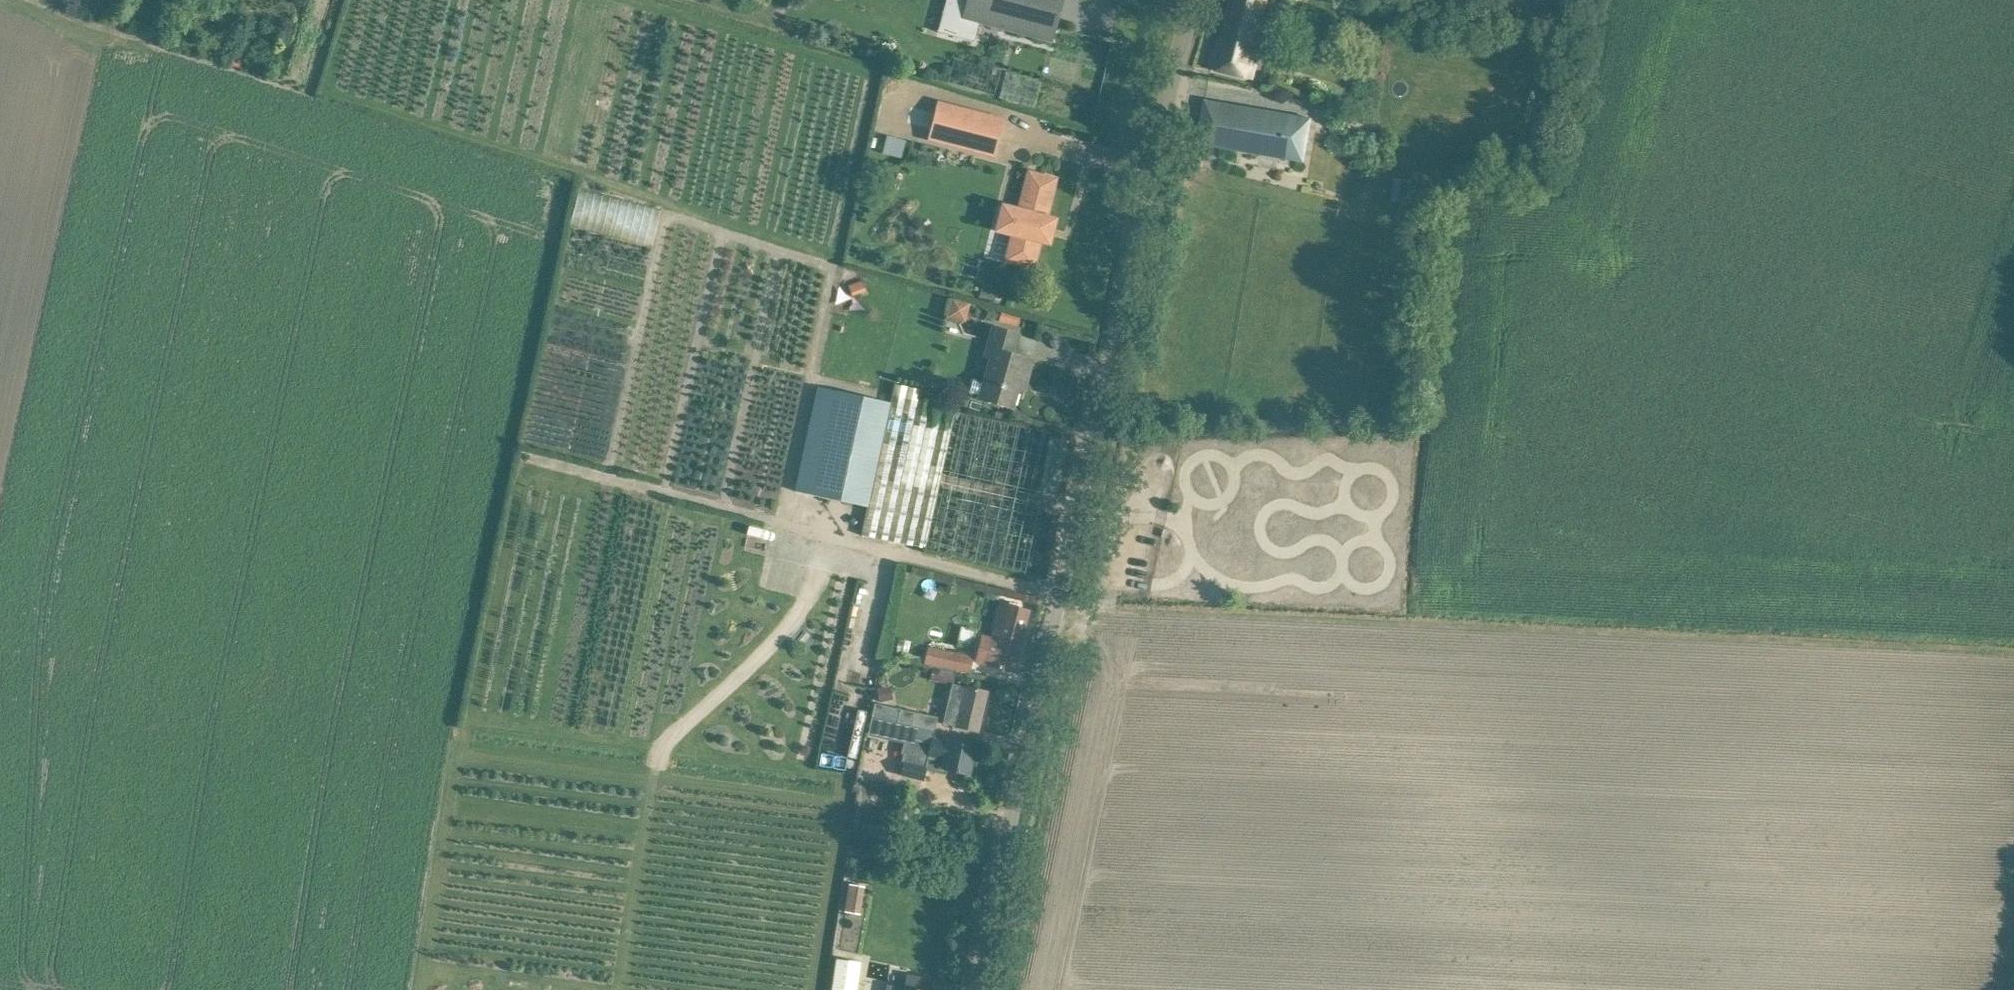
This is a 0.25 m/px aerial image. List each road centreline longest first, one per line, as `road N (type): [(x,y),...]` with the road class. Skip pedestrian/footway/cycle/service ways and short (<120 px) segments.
road 1 (unclassified): [(1193,0),(978,989)]

